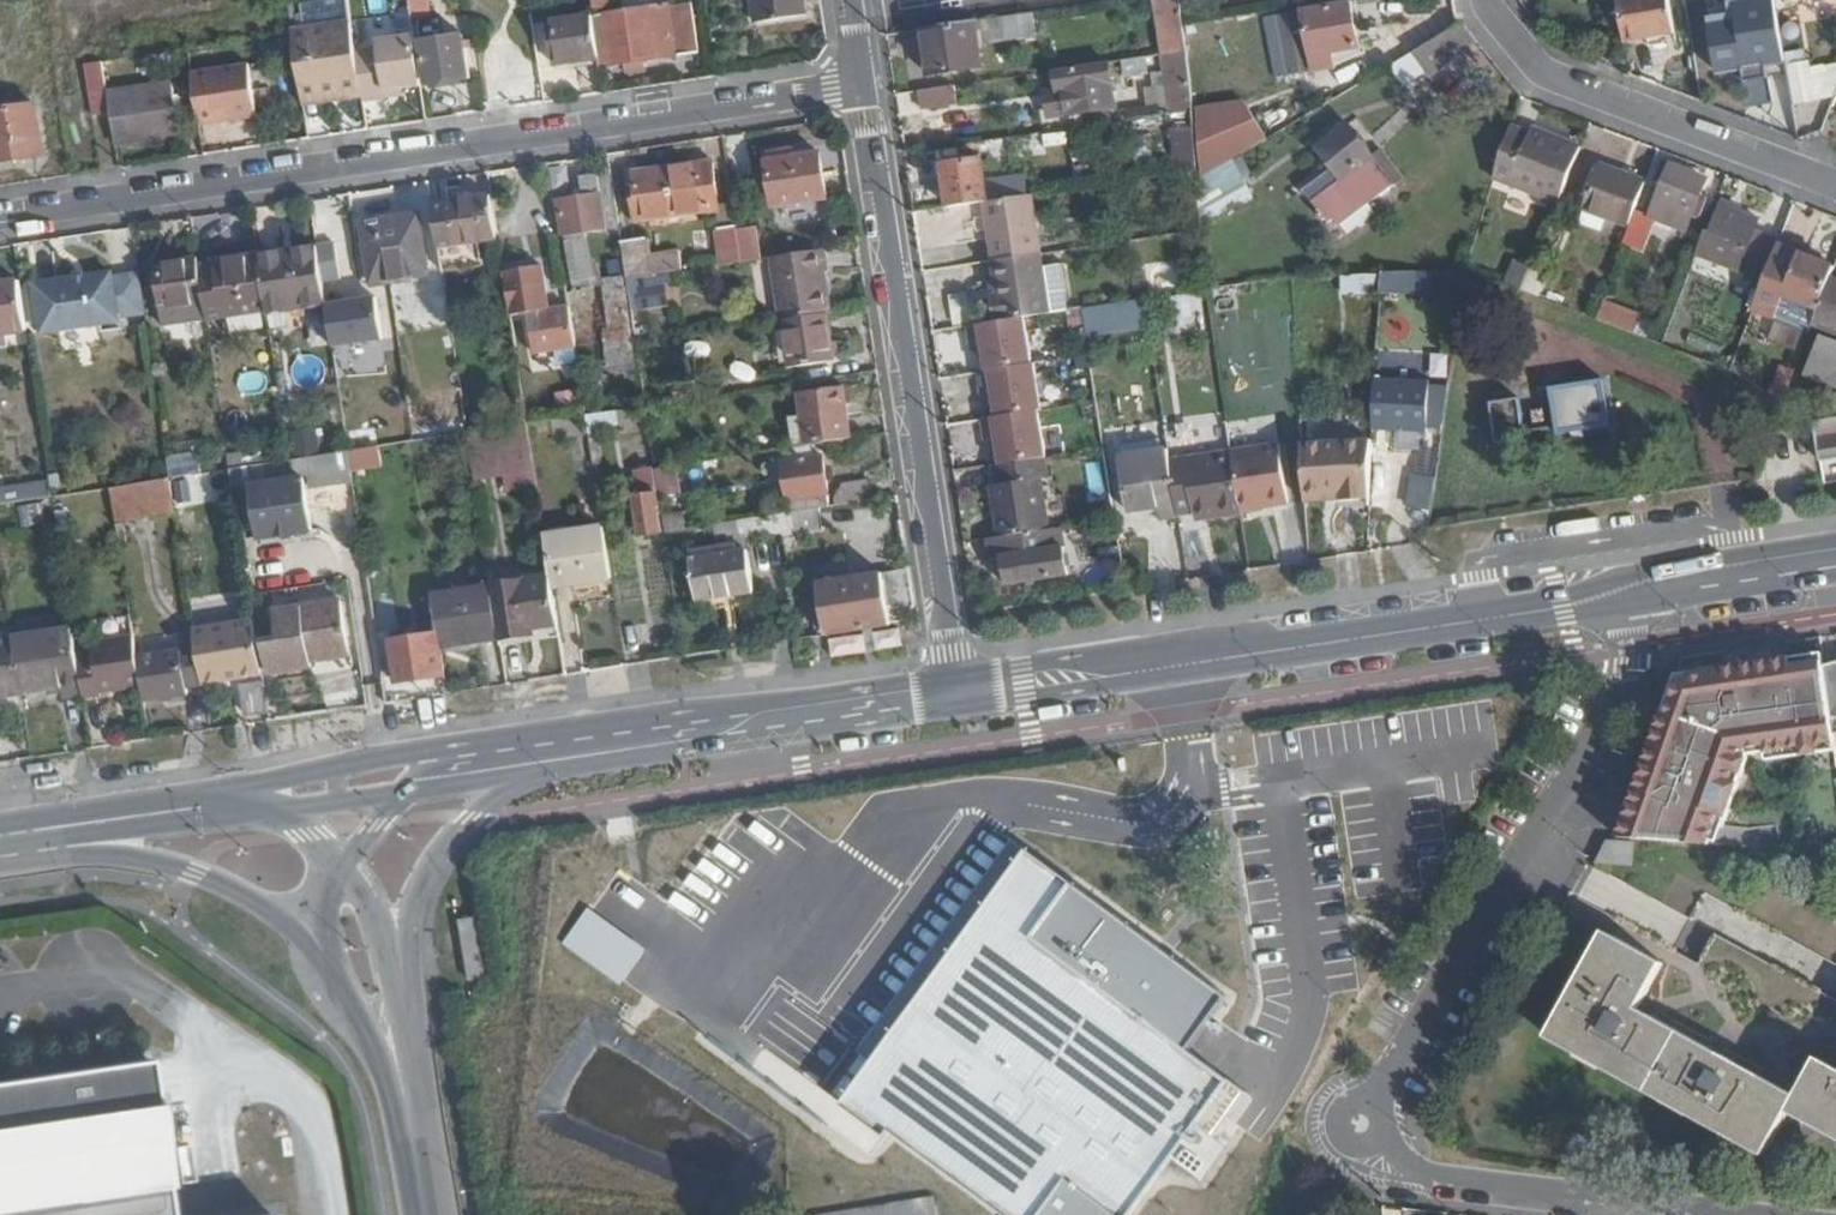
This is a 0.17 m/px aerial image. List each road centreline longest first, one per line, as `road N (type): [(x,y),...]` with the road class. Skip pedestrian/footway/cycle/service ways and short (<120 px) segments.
road 1 (residential): [(1649,1208),(1414,1176),(1376,1136),(1385,1082),(1620,689),(1629,663),(1623,598)]
road 2 (residential): [(0,222),(865,89)]
road 3 (secondary): [(1623,598),(961,693)]
road 4 (residential): [(961,693),(865,89)]
road 5 (residential): [(1486,0),(1544,74),(1835,188)]
road 6 (secondary): [(961,693),(615,750)]
road 7 (secondary): [(0,836),(190,873),(312,941)]
road 8 (secondary): [(468,752),(386,758),(234,802)]
road 9 (secondary): [(234,802),(0,836)]
road 10 (secondary): [(1835,565),(1623,598)]
road 11 (secondary): [(394,943),(425,875),(513,777)]
road 12 (secondary): [(312,941),(404,1103)]
road 13 (secondary): [(234,802),(339,806),(409,795)]
road 14 (secondary): [(404,1103),(394,943)]
road 15 (secondary): [(615,750),(468,752)]
road 16 (secondary): [(341,866),(310,837),(234,802)]

